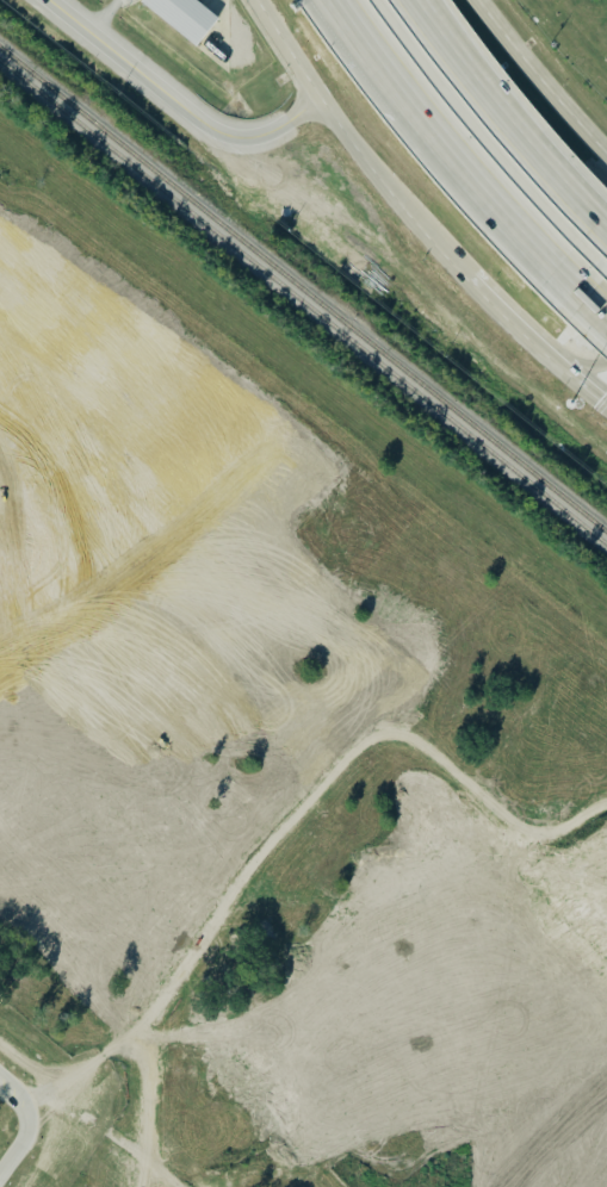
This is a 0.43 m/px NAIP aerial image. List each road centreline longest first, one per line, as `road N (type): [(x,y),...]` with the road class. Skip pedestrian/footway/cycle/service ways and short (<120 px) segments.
road 1 (tertiary): [(334,102),(270,137),(219,128),(190,113),(50,0)]
road 2 (motorway): [(606,247),(399,0)]
road 3 (primary): [(266,0),(413,219),(450,259)]
road 4 (motorway): [(409,112),(584,297)]
road 5 (primary): [(606,158),(476,0)]
road 6 (motorway): [(326,0),(409,112)]
road 7 (primary): [(450,259),(546,358)]

